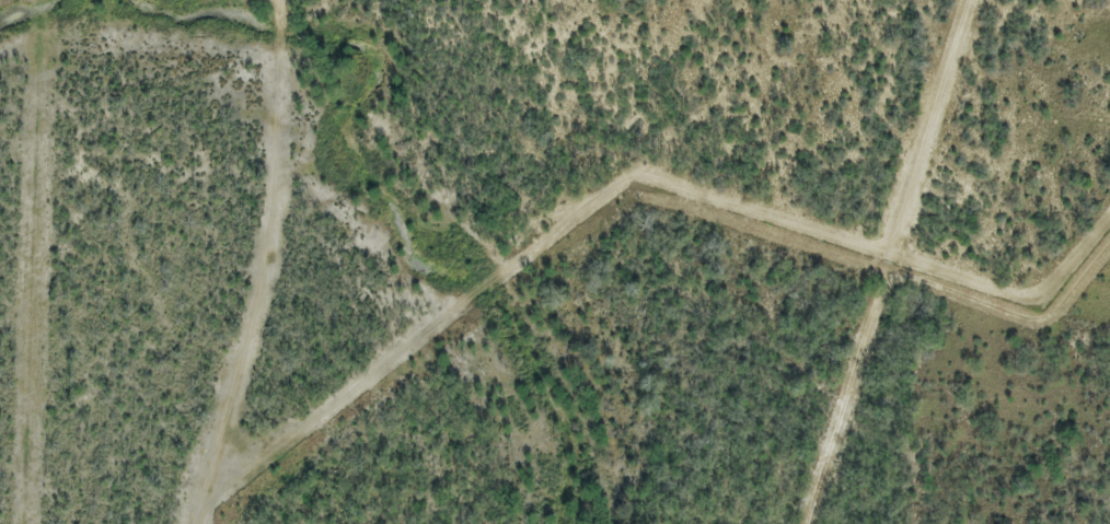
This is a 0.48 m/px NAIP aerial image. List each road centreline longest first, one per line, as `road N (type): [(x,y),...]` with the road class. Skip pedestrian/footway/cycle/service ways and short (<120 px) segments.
road 1 (track): [(966,0),(886,247),(634,177),(255,458),(192,523)]

